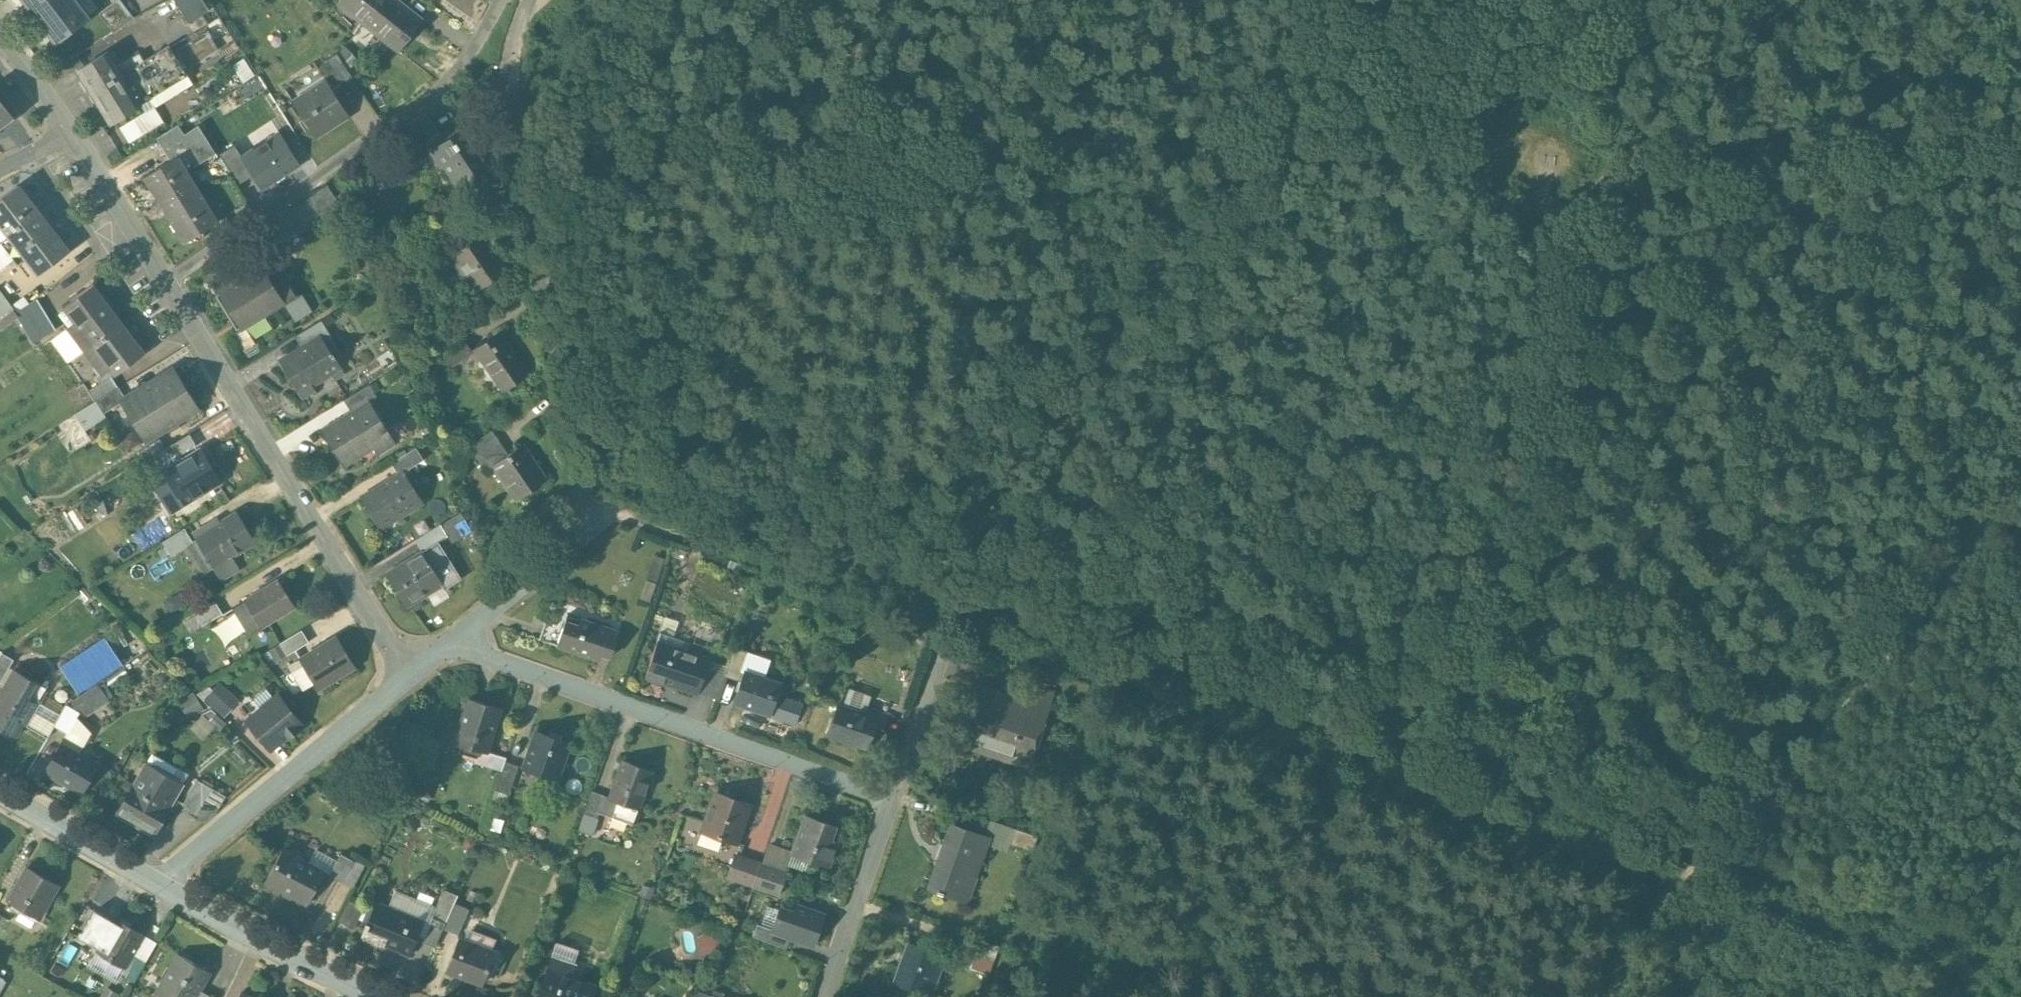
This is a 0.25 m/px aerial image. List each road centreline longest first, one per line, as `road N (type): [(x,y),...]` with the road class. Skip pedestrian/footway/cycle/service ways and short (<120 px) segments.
road 1 (track): [(2020,123),(1636,145),(1609,154),(1570,197),(1492,217),(1411,165),(510,106)]
road 2 (track): [(1732,858),(1397,746),(1444,633),(1547,218),(1570,197)]
road 3 (unclassified): [(450,644),(573,537),(585,501),(510,106),(506,47),(519,0)]
road 4 (track): [(1619,996),(1660,896),(1732,858),(2020,480)]
road 5 (unclassified): [(895,796),(450,644)]
road 6 (unclassified): [(412,676),(167,282)]
road 7 (unclassified): [(167,282),(445,85),(508,0)]
road 8 (unclassified): [(160,886),(412,676)]
road 9 (track): [(1732,858),(2020,954)]
road 10 (unclassified): [(387,996),(160,886)]
road 11 (unclassified): [(895,796),(826,996)]
road 12 (unclassified): [(160,886),(0,790)]
road 13 (unclassified): [(167,282),(64,137)]
road 14 (track): [(1527,0),(1553,67),(1609,154)]
road 15 (track): [(1629,0),(1611,67),(1609,154)]
road 16 (unclassified): [(944,652),(895,796)]

